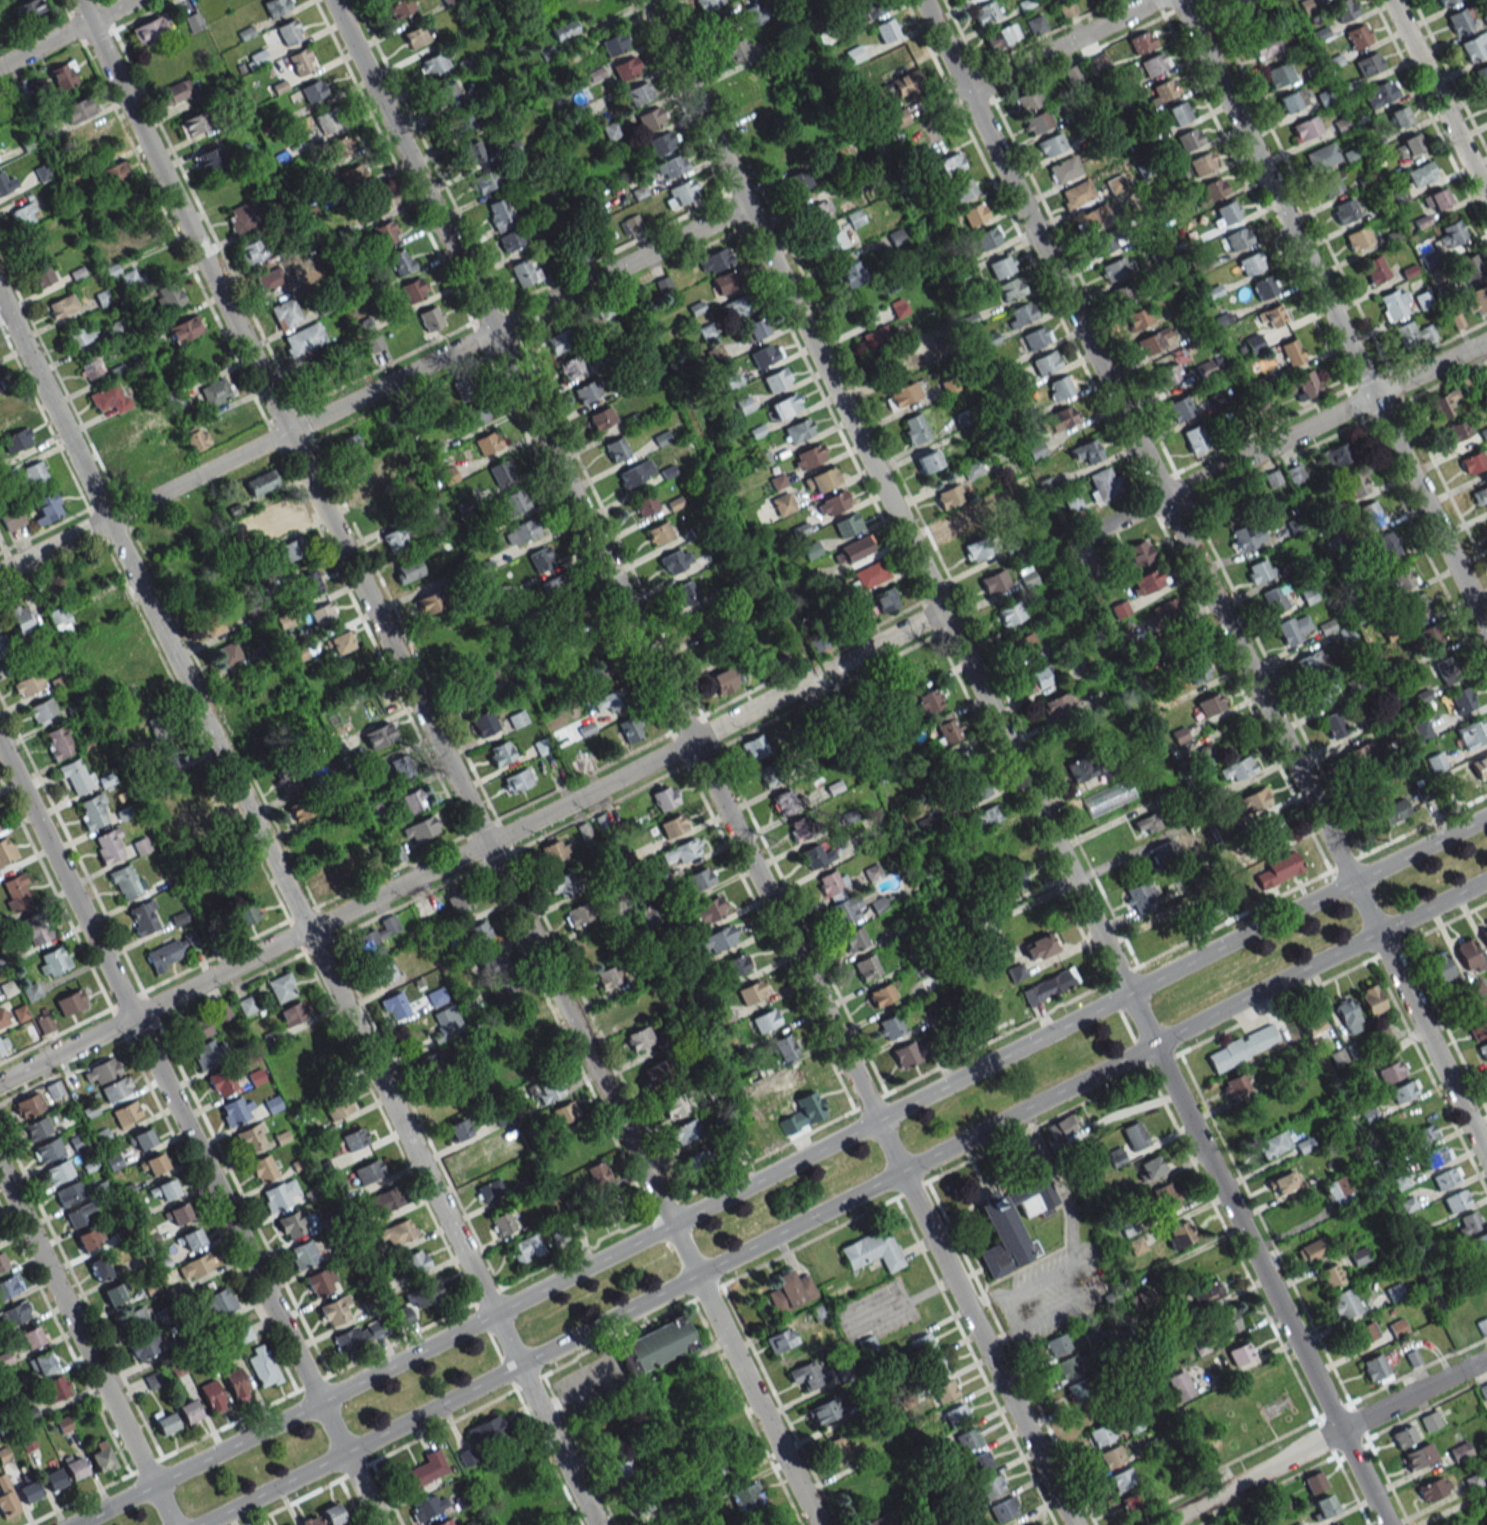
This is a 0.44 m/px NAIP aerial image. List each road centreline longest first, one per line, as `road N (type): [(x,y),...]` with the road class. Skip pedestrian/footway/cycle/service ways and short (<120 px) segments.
road 1 (residential): [(1073,1524),(331,0)]
road 2 (residential): [(818,1524),(77,0)]
road 3 (residential): [(1386,1524),(646,0)]
road 4 (tertiary): [(1486,816),(76,1524)]
road 5 (tertiary): [(202,1524),(1486,881)]
road 6 (residential): [(597,1524),(0,297)]
road 7 (residential): [(921,0),(1486,1160)]
road 8 (residential): [(0,1083),(943,610)]
road 9 (residential): [(380,1524),(0,745)]
road 10 (residential): [(0,572),(746,206)]
road 11 (residential): [(1486,630),(1179,0)]
road 12 (residential): [(1076,539),(1486,340)]
road 13 (residential): [(172,1524),(0,1171)]
road 14 (residential): [(1161,1524),(1486,1358)]
road 15 (residential): [(1486,198),(1390,0)]
road 16 (residential): [(967,94),(1154,0)]
road 17 (residential): [(0,66),(134,0)]

